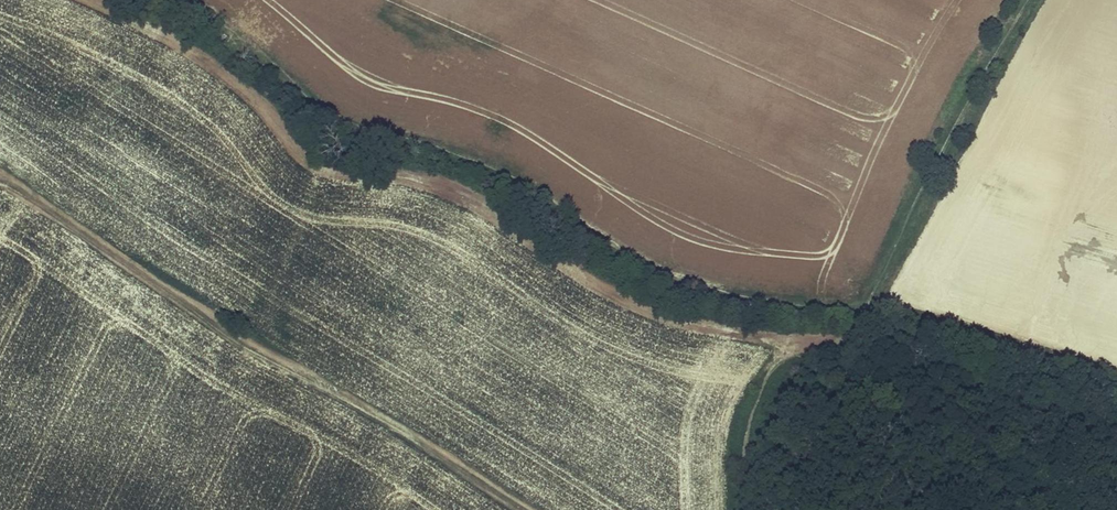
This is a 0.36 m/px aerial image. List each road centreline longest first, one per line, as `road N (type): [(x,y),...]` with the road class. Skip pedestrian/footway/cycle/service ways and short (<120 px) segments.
road 1 (track): [(1028,0),(851,341),(789,355),(766,380),(749,429),(743,509)]
road 2 (track): [(520,509),(382,421),(229,338),(0,185)]

